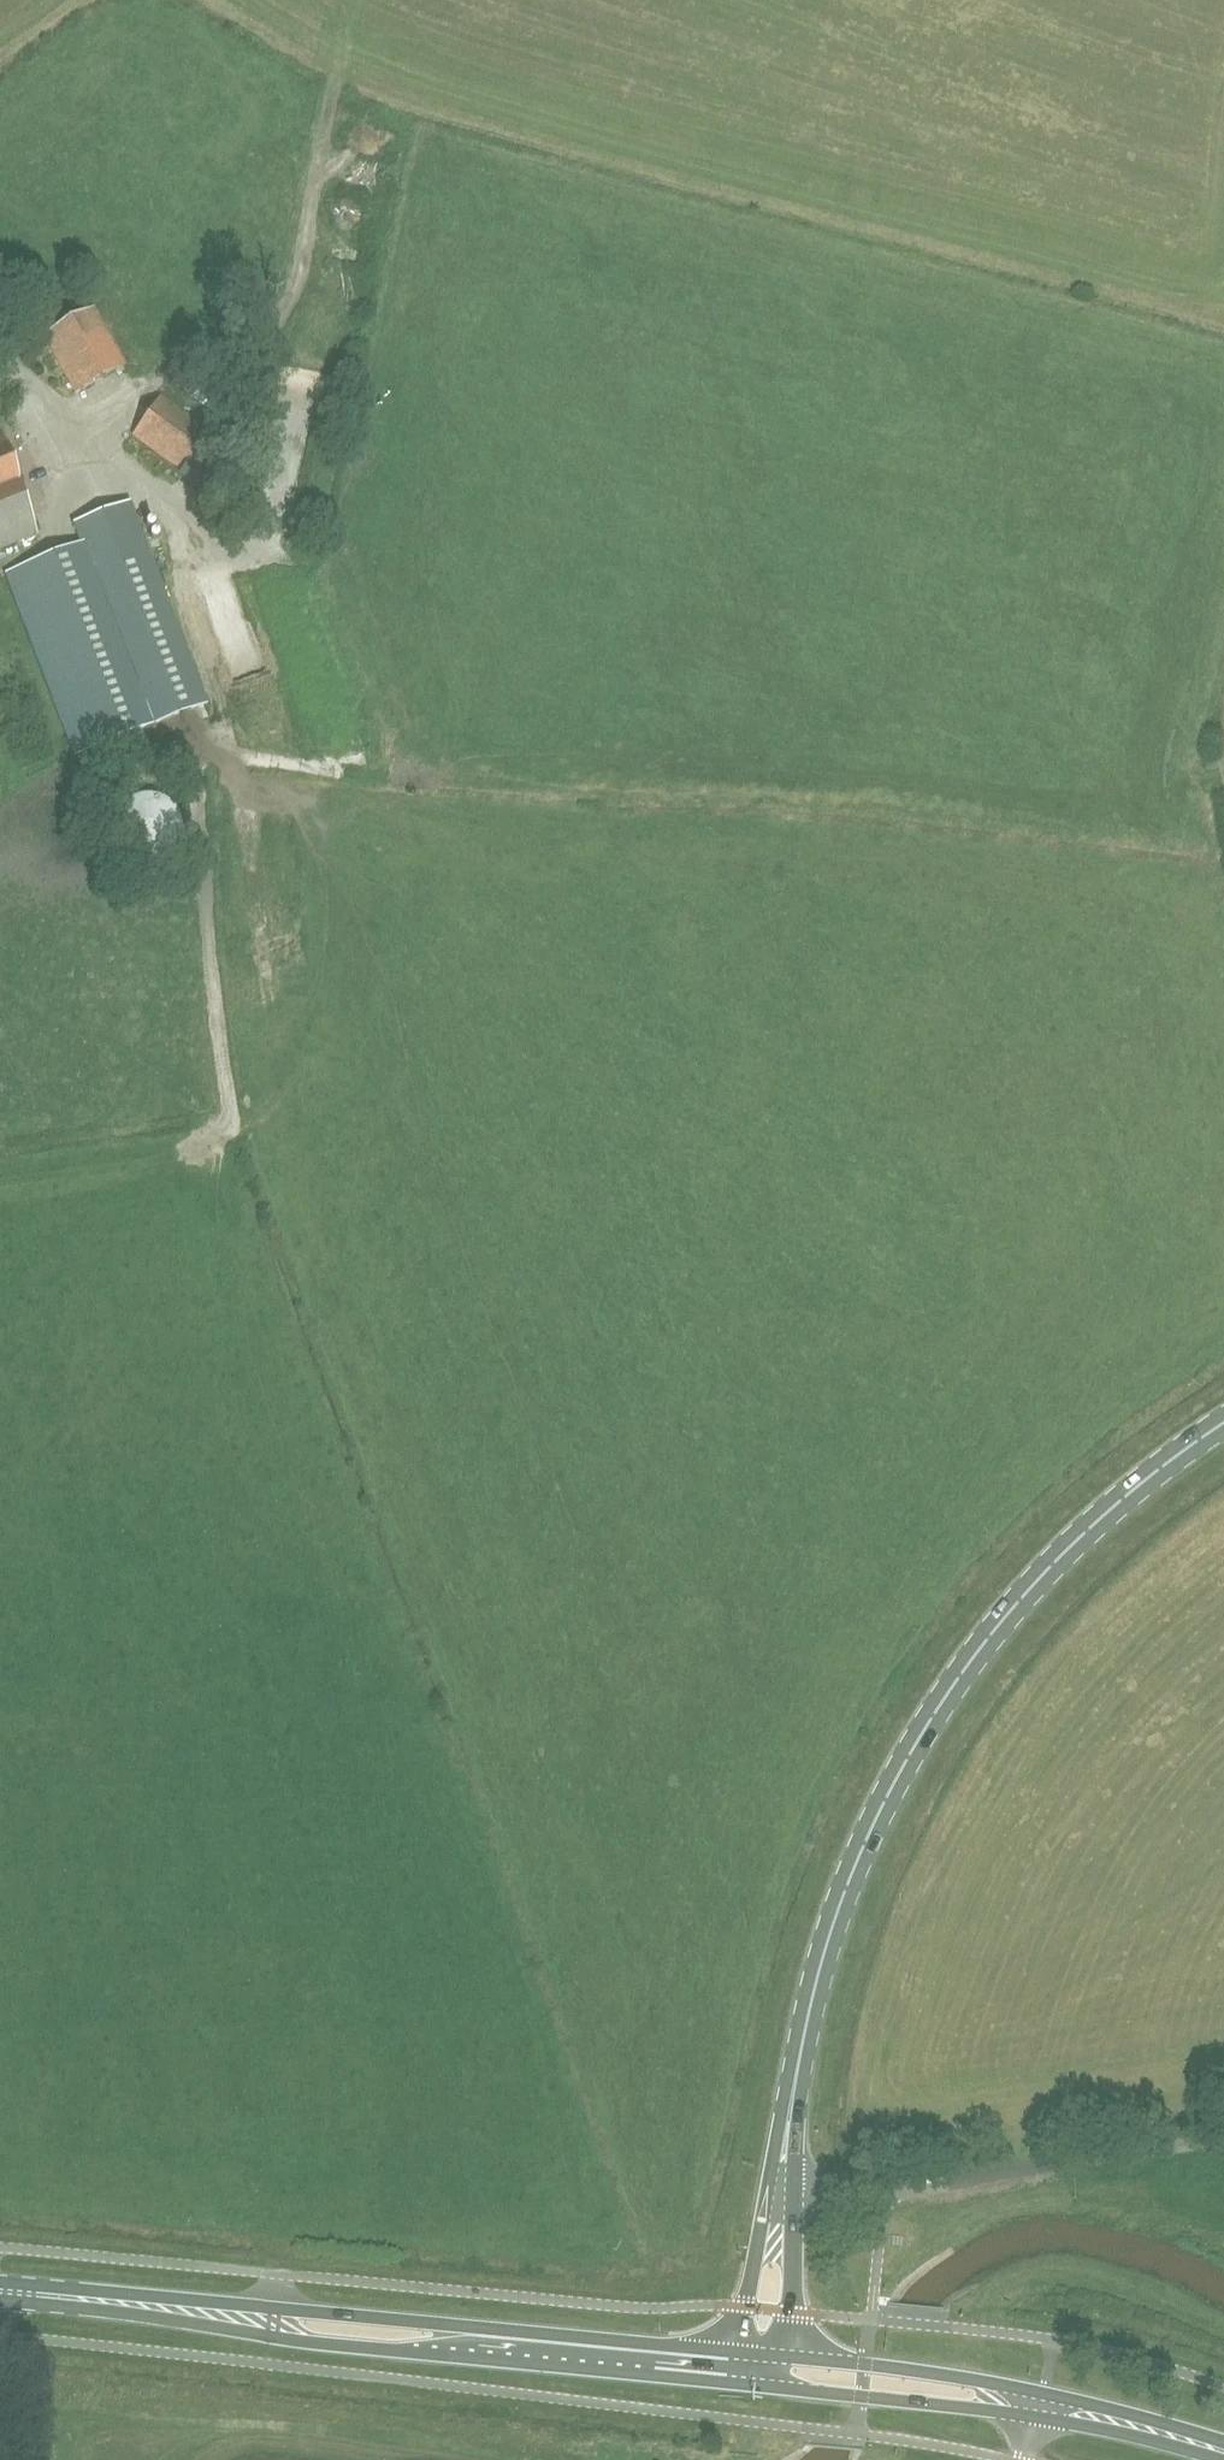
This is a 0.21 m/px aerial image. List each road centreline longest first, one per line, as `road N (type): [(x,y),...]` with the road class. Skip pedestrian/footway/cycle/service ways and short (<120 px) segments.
road 1 (secondary): [(784,2197),(817,2005),(855,1874),(916,1745),(1007,1624),(1155,1479),(1223,1430)]
road 2 (primary): [(760,2369),(0,2295)]
road 3 (unclassified): [(784,2197),(885,2192),(1223,2143)]
road 4 (primary): [(1039,2403),(760,2369)]
road 5 (primary): [(1223,2455),(1039,2403)]
road 6 (secondary): [(760,2369),(784,2197)]

